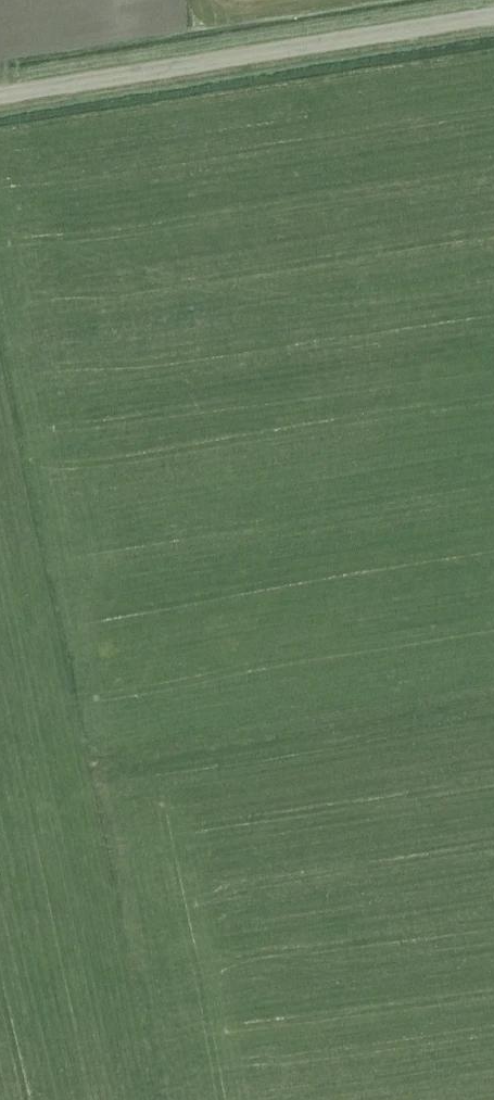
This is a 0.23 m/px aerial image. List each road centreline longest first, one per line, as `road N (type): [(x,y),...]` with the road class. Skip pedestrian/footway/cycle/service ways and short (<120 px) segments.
road 1 (unclassified): [(0,95),(493,15)]

